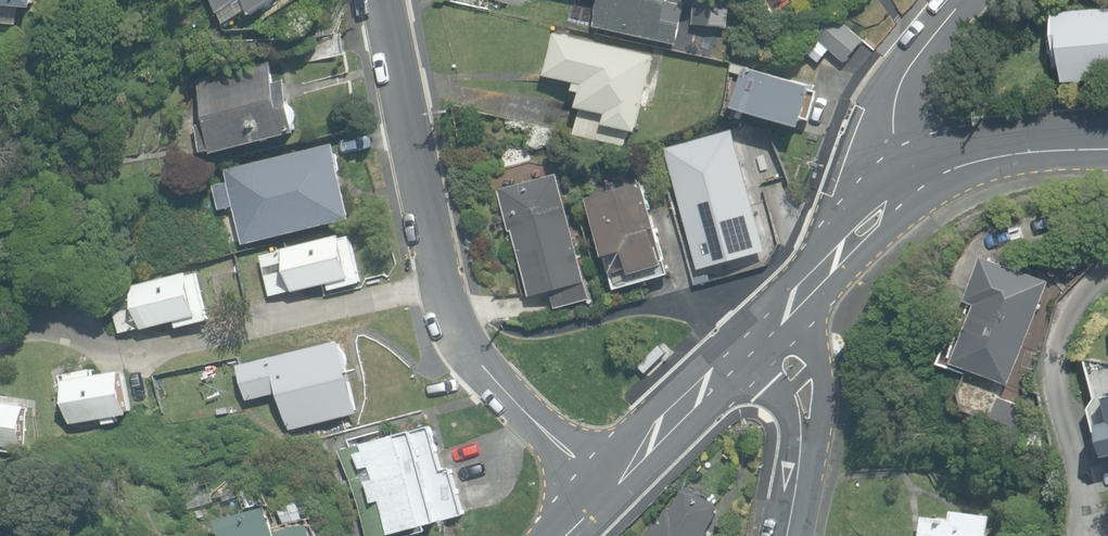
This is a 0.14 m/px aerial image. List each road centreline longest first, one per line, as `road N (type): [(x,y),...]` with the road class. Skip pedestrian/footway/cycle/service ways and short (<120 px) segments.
road 1 (residential): [(609,493),(531,420),(453,320),(387,0)]
road 2 (residential): [(764,326),(609,493)]
road 3 (tertiary): [(794,535),(810,460),(800,364),(764,326)]
road 4 (residential): [(908,194),(892,106),(905,72),(960,0)]
road 5 (tertiary): [(1107,150),(995,161),(908,194)]
road 6 (residential): [(908,194),(764,326)]

